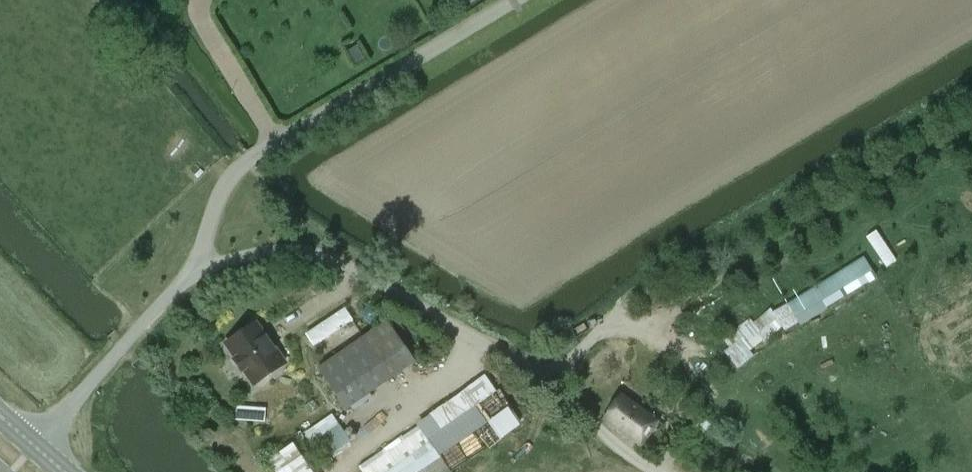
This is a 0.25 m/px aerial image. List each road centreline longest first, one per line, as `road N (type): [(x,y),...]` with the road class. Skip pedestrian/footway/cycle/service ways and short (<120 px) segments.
road 1 (unclassified): [(657,471),(472,339),(351,265),(311,253),(226,265),(189,284),(147,317),(33,445)]

